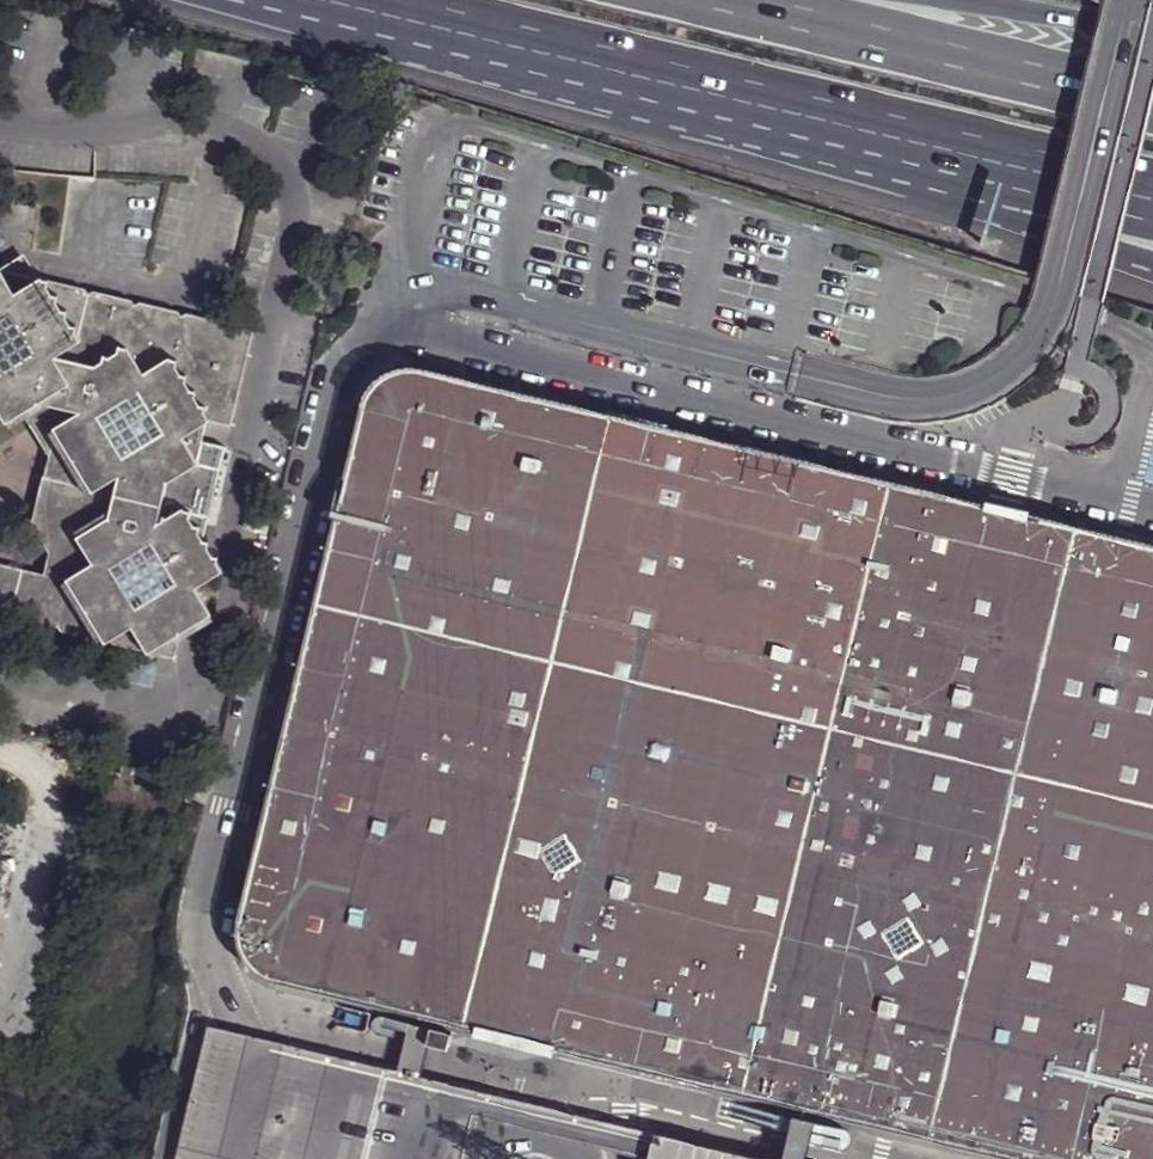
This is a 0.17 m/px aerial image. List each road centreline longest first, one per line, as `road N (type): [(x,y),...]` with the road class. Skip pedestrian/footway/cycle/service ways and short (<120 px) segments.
road 1 (motorway): [(348,0),(892,137)]
road 2 (motorway): [(1152,106),(714,0)]
road 3 (motorway): [(892,137),(1152,265)]
road 4 (motorway): [(892,137),(1152,197)]
road 5 (motorway): [(1152,30),(988,0)]

